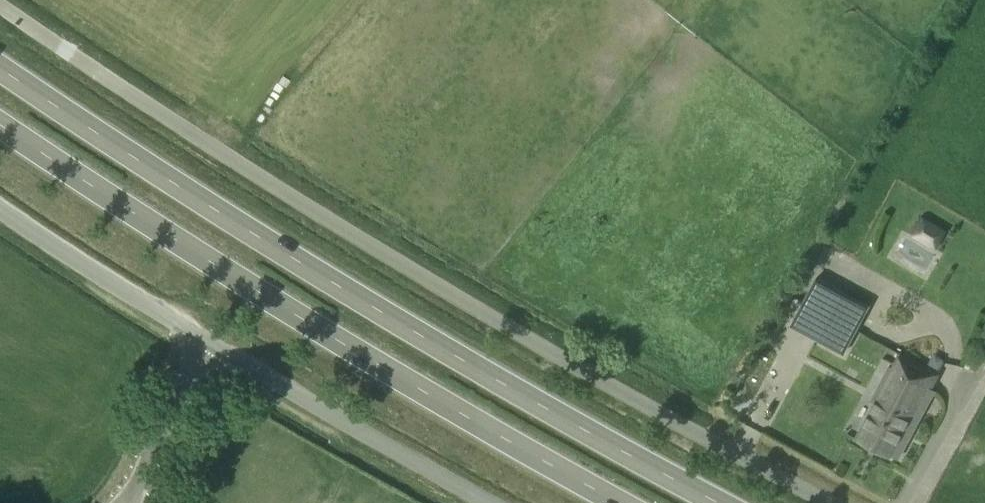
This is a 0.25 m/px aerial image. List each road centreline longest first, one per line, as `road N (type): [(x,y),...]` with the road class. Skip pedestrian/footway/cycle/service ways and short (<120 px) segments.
road 1 (unclassified): [(837,502),(392,257),(3,0)]
road 2 (primary): [(721,502),(346,291),(0,65)]
road 3 (primary): [(0,127),(319,332),(616,502)]
road 4 (unclassified): [(480,502),(210,344)]
road 5 (tertiary): [(210,344),(0,214)]
road 6 (tertiary): [(124,502),(210,344)]

